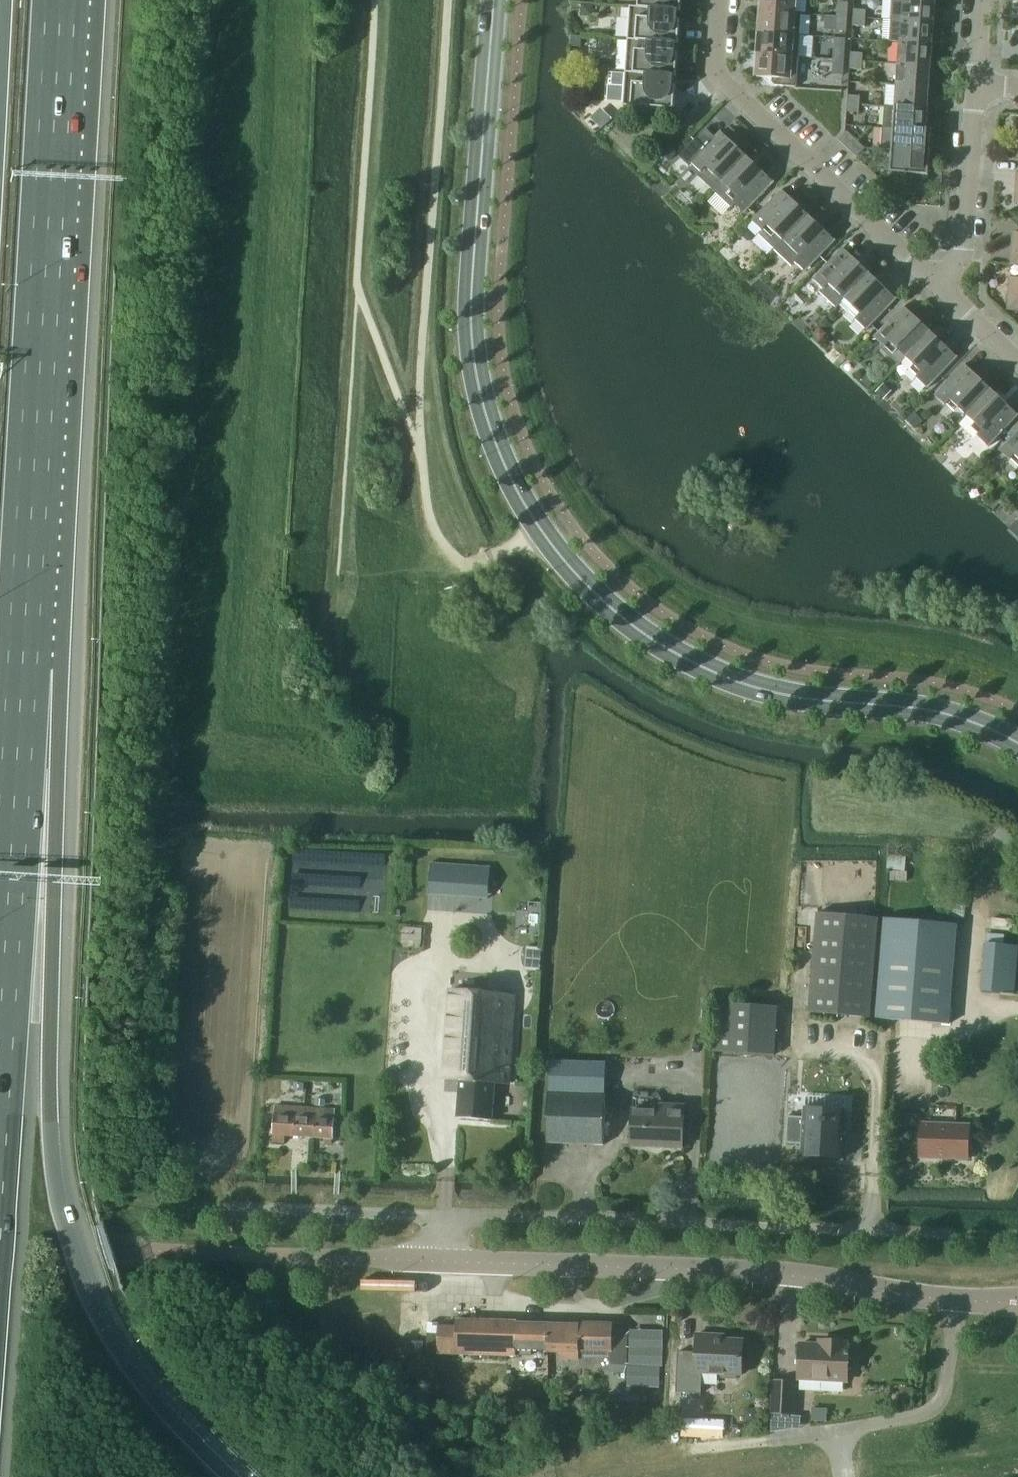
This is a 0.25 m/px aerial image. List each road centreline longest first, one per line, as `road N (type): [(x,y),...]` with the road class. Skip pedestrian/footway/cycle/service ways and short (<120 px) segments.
road 1 (secondary): [(1017,744),(924,709),(758,690),(684,659),(622,620),(538,531),(484,401),(472,317),(493,0)]
road 2 (motorway): [(229,1476),(117,1352),(58,1209),(50,1111),(52,845),(22,667)]
road 3 (motorway): [(22,667),(64,0)]
road 4 (track): [(538,531),(464,567),(432,518),(421,435),(452,0)]
road 5 (unclassified): [(1017,1302),(780,1274),(445,1262)]
road 6 (residential): [(446,1216),(951,1235)]
road 7 (residential): [(936,284),(718,74),(722,0)]
road 8 (motorway): [(0,991),(22,667)]
road 9 (residential): [(446,1216),(225,1207)]
road 10 (residential): [(936,284),(963,253),(974,85)]

